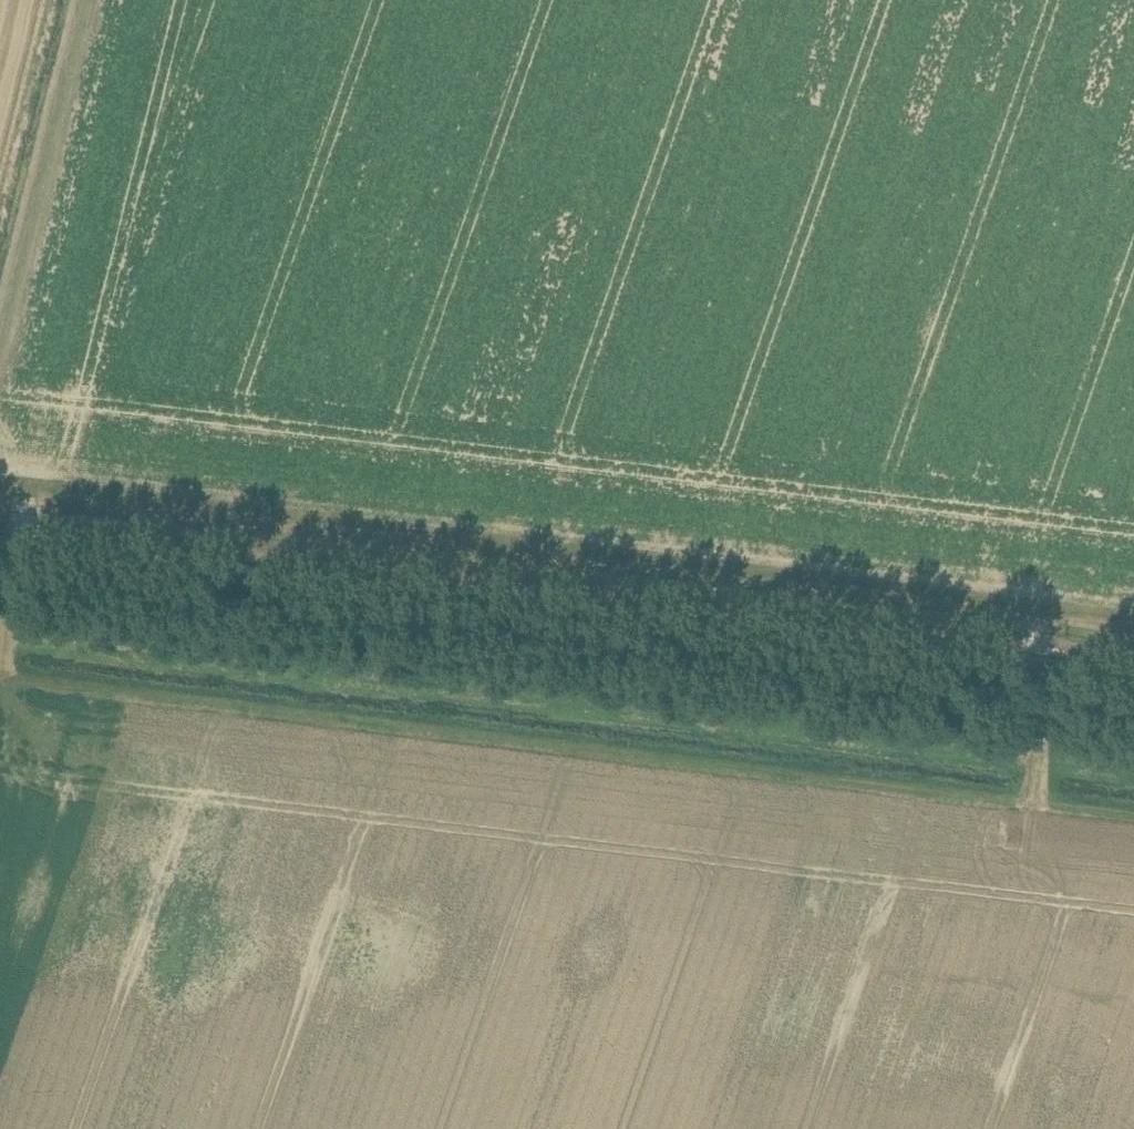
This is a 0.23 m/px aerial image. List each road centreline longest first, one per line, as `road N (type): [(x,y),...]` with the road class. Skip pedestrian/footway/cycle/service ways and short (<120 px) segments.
road 1 (track): [(0,659),(27,486),(1037,609),(1031,656)]
road 2 (track): [(0,679),(1036,804),(1047,658)]
road 3 (track): [(0,633),(1133,767)]
road 4 (track): [(1133,668),(0,535)]
road 5 (track): [(0,357),(88,0)]

